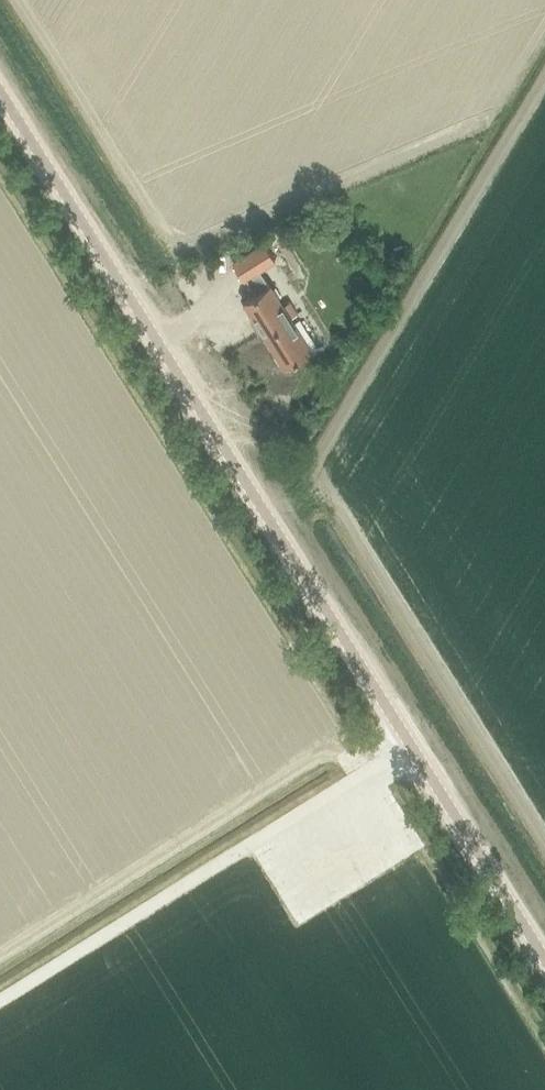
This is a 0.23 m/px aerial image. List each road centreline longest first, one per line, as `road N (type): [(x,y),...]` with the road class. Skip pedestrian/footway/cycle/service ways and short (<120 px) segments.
road 1 (unclassified): [(544,960),(0,89)]

